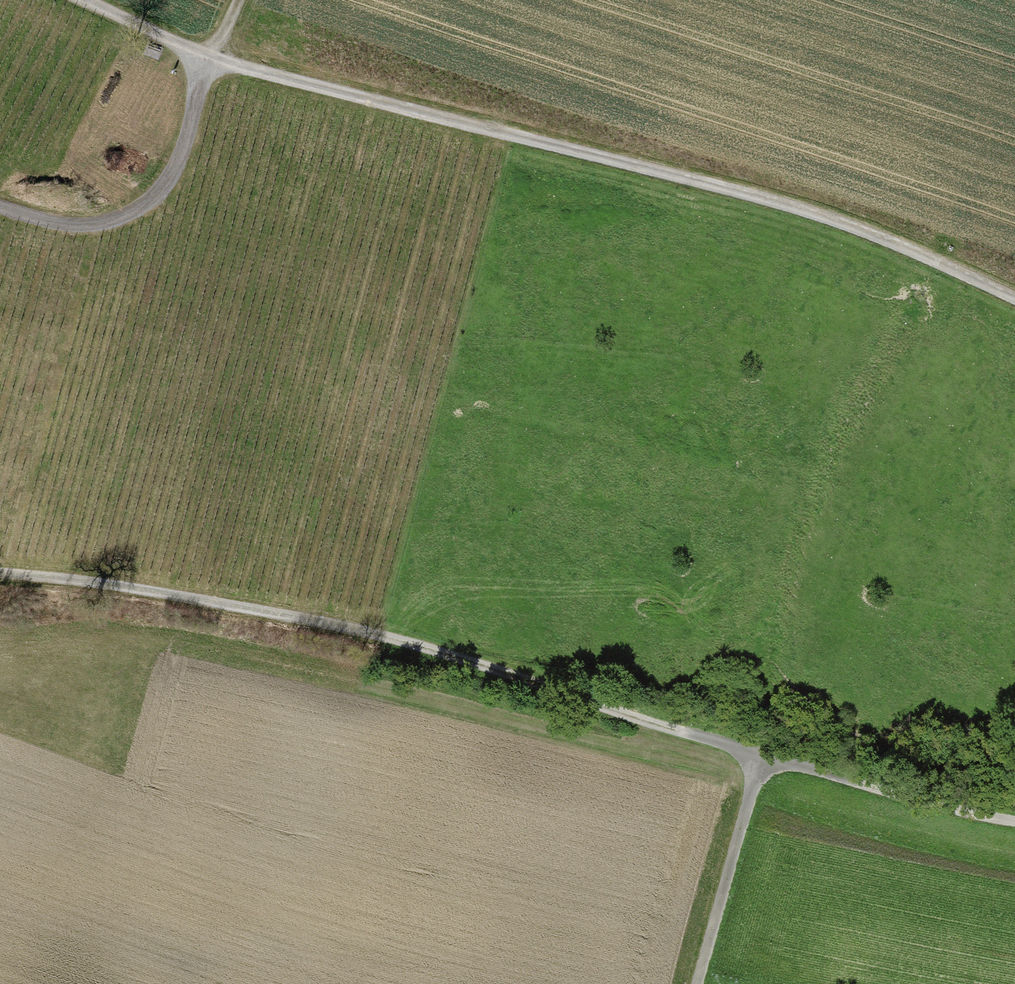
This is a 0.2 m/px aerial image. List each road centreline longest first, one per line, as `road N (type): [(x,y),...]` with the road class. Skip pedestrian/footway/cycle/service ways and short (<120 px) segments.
road 1 (track): [(1014,819),(758,760),(366,633)]
road 2 (track): [(211,57),(809,211)]
road 3 (track): [(0,574),(366,633)]
road 4 (track): [(211,57),(173,174),(146,205),(95,224),(0,210)]
road 5 (track): [(695,983),(758,760)]
road 6 (track): [(1014,300),(809,211)]
road 7 (track): [(84,0),(211,57)]

